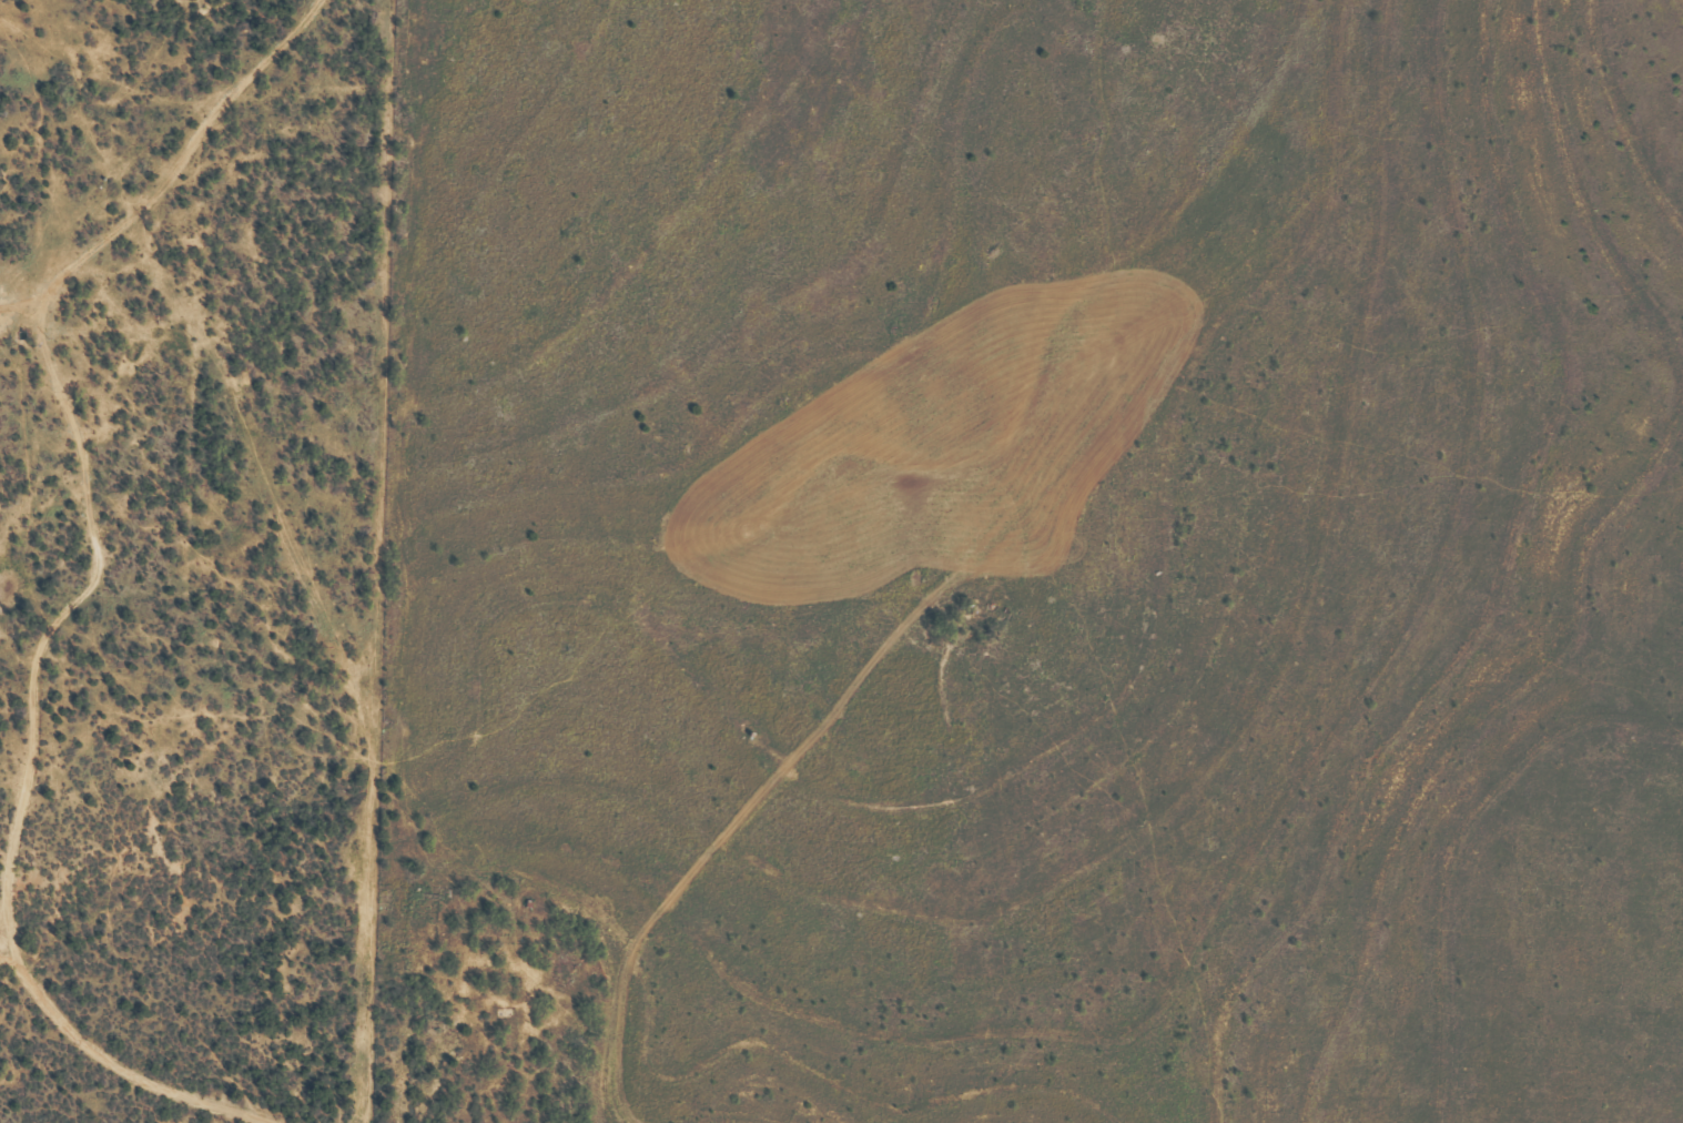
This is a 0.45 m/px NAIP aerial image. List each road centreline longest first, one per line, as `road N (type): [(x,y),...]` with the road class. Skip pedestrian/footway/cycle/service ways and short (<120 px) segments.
road 1 (residential): [(34,272),(22,310),(22,370),(85,577),(33,649),(18,726),(20,810),(49,943)]
road 2 (residential): [(246,1122),(49,943),(0,923)]

